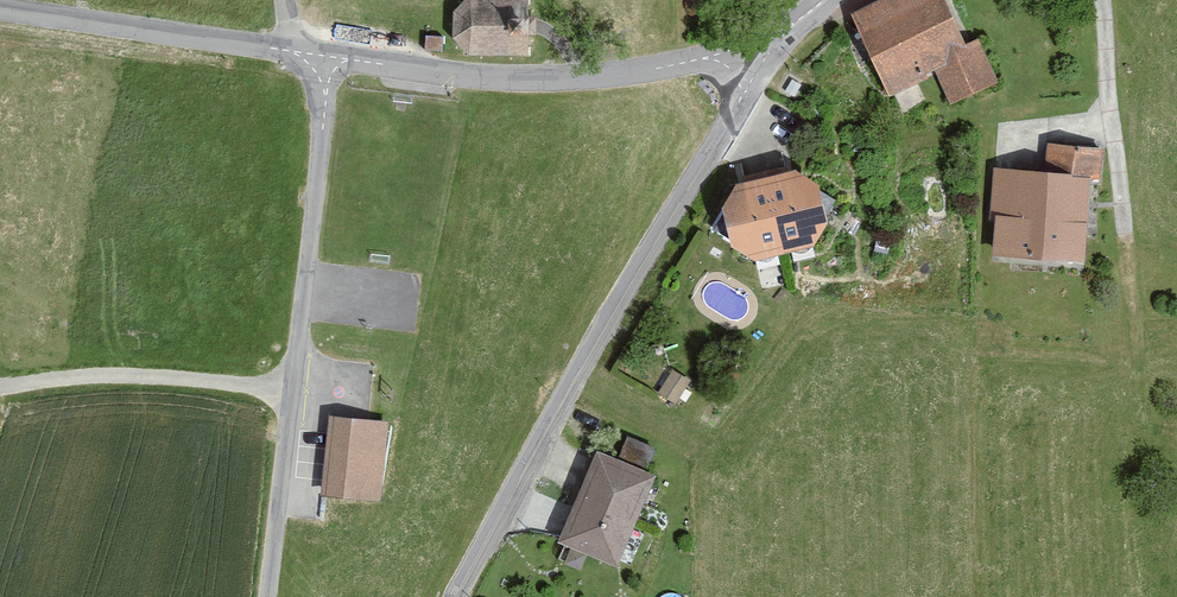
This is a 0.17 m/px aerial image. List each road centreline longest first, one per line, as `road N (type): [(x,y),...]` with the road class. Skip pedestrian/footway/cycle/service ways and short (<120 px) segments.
road 1 (unclassified): [(755,42),(744,88),(589,345),(454,596)]
road 2 (unclassified): [(269,596),(328,57)]
road 3 (tertiary): [(328,57),(555,78),(755,42)]
road 4 (tertiary): [(0,7),(328,57)]

